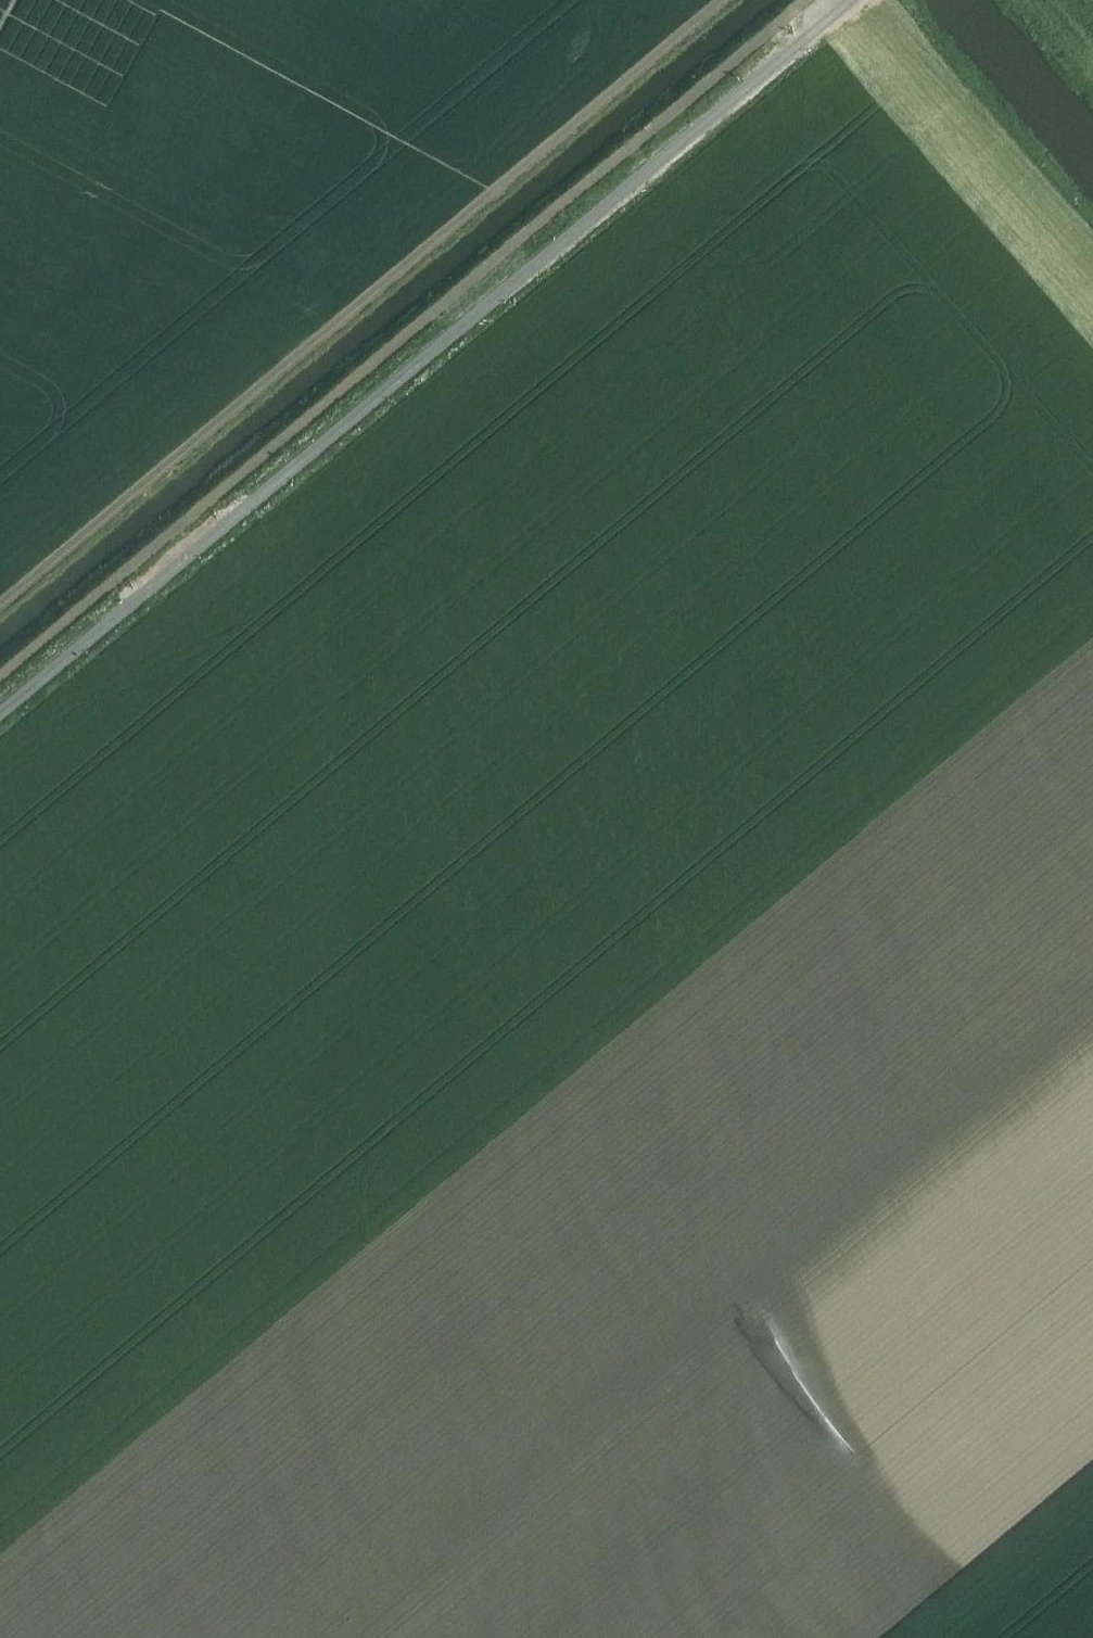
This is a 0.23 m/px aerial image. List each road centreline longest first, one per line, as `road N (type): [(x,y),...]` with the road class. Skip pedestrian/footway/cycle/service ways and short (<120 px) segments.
road 1 (unclassified): [(0,720),(853,0)]

